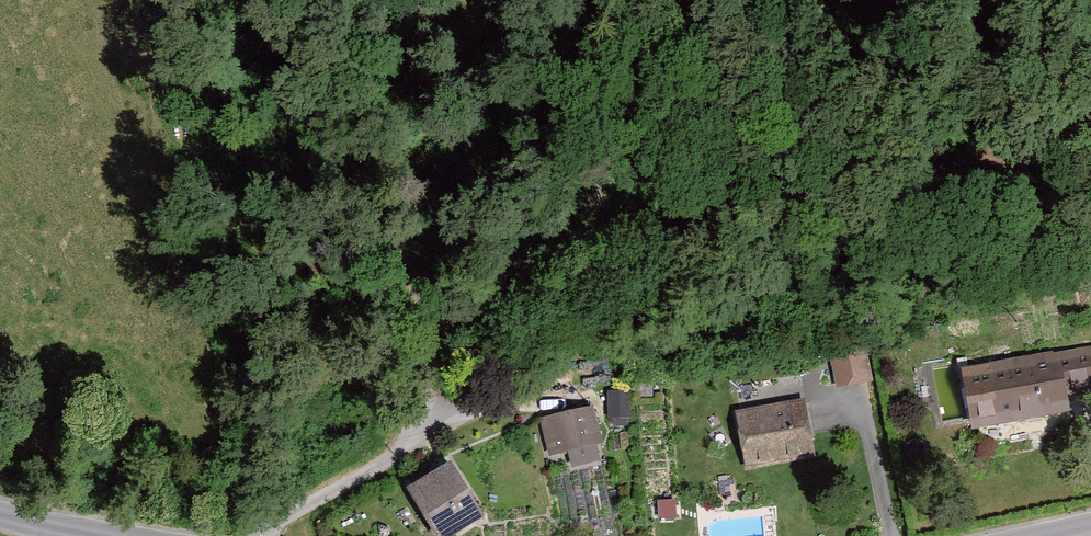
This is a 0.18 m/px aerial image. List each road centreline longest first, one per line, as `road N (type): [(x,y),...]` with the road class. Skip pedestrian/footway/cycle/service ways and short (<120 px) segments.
road 1 (track): [(441,427),(433,398),(525,272),(657,203),(857,158),(953,163),(1090,141)]
road 2 (track): [(857,158),(929,27),(931,0)]

